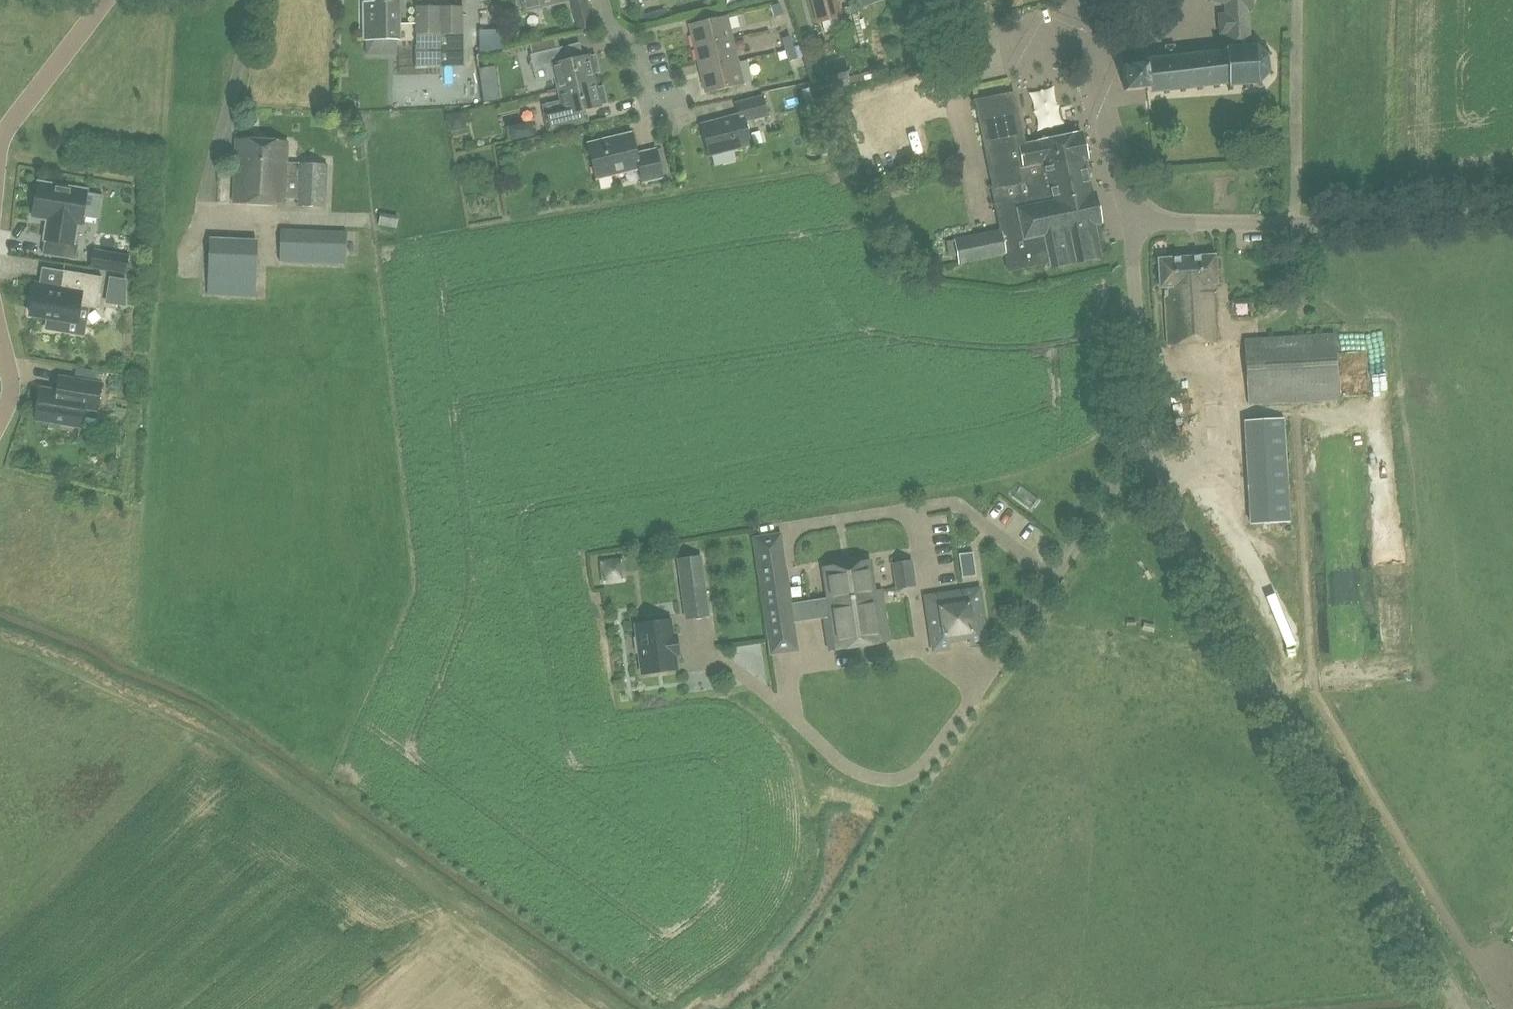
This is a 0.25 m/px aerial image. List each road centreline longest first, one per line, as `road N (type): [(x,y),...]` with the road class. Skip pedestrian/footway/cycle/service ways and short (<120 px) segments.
road 1 (unclassified): [(1462,1008),(1177,520),(1148,437)]
road 2 (unclassified): [(1129,223),(1378,218),(1512,205)]
road 3 (unclassified): [(1129,223),(1070,0)]
road 4 (unknown): [(1414,216),(1418,71),(1440,0)]
road 5 (unclassified): [(1148,437),(1129,223)]
road 6 (residential): [(105,0),(0,145)]
road 7 (residential): [(1148,437),(1055,579)]
road 8 (residential): [(654,107),(640,53),(607,20),(604,0)]

